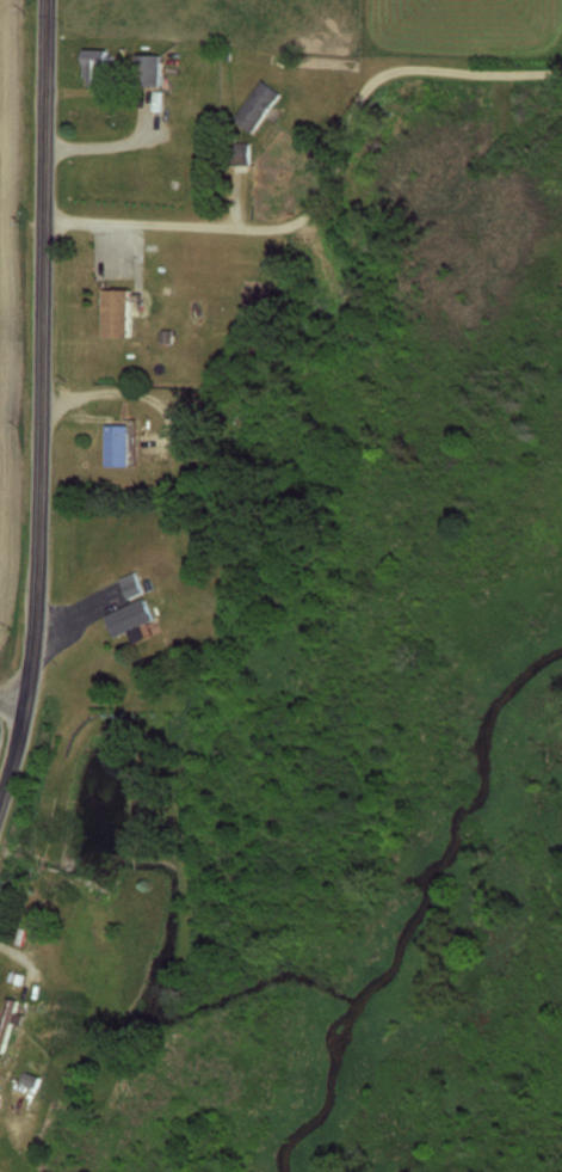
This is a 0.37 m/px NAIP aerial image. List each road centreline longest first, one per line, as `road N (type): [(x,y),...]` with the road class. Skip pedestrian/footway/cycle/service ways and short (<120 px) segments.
road 1 (residential): [(26,699),(38,615),(48,0)]
road 2 (residential): [(47,217),(307,225),(371,86),(393,72),(561,77)]

